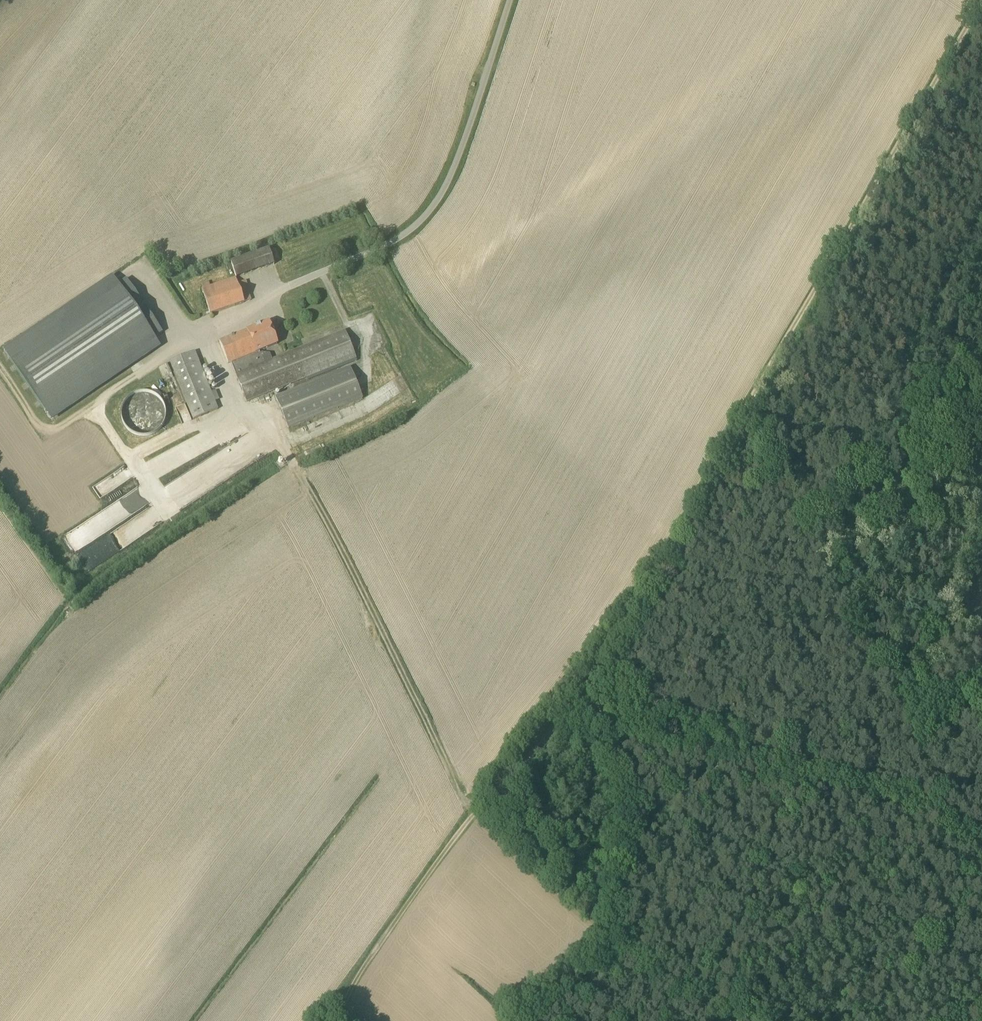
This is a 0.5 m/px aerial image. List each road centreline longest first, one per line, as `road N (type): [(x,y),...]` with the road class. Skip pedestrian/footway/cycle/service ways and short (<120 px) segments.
road 1 (track): [(591,702),(596,678),(673,559),(742,422),(981,7)]
road 2 (track): [(591,702),(921,810),(981,851)]
road 3 (track): [(477,812),(286,450)]
road 4 (track): [(341,1014),(477,812),(591,702)]
road 5 (unclassified): [(290,287),(409,239),(434,217),(516,0)]

